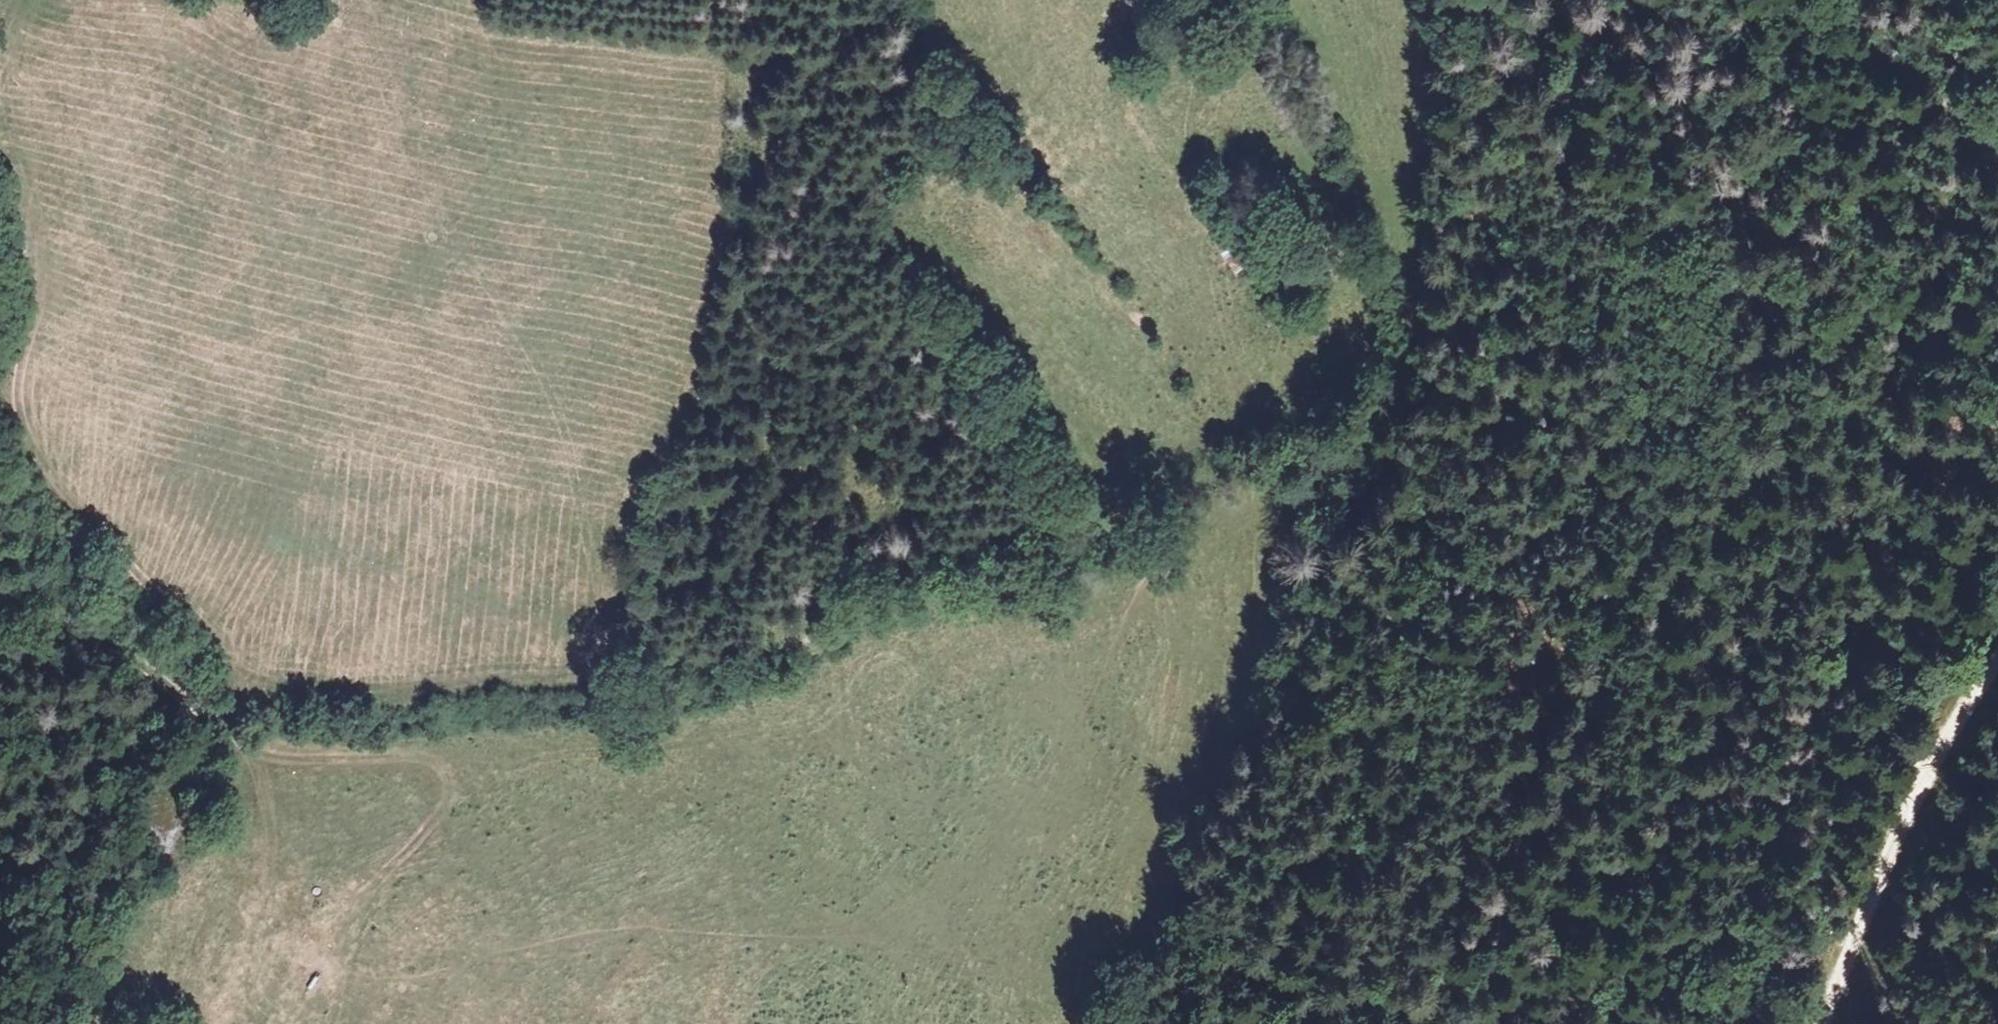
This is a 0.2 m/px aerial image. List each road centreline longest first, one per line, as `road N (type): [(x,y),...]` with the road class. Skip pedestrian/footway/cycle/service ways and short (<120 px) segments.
road 1 (track): [(1825,1023),(1912,808),(1997,658)]

